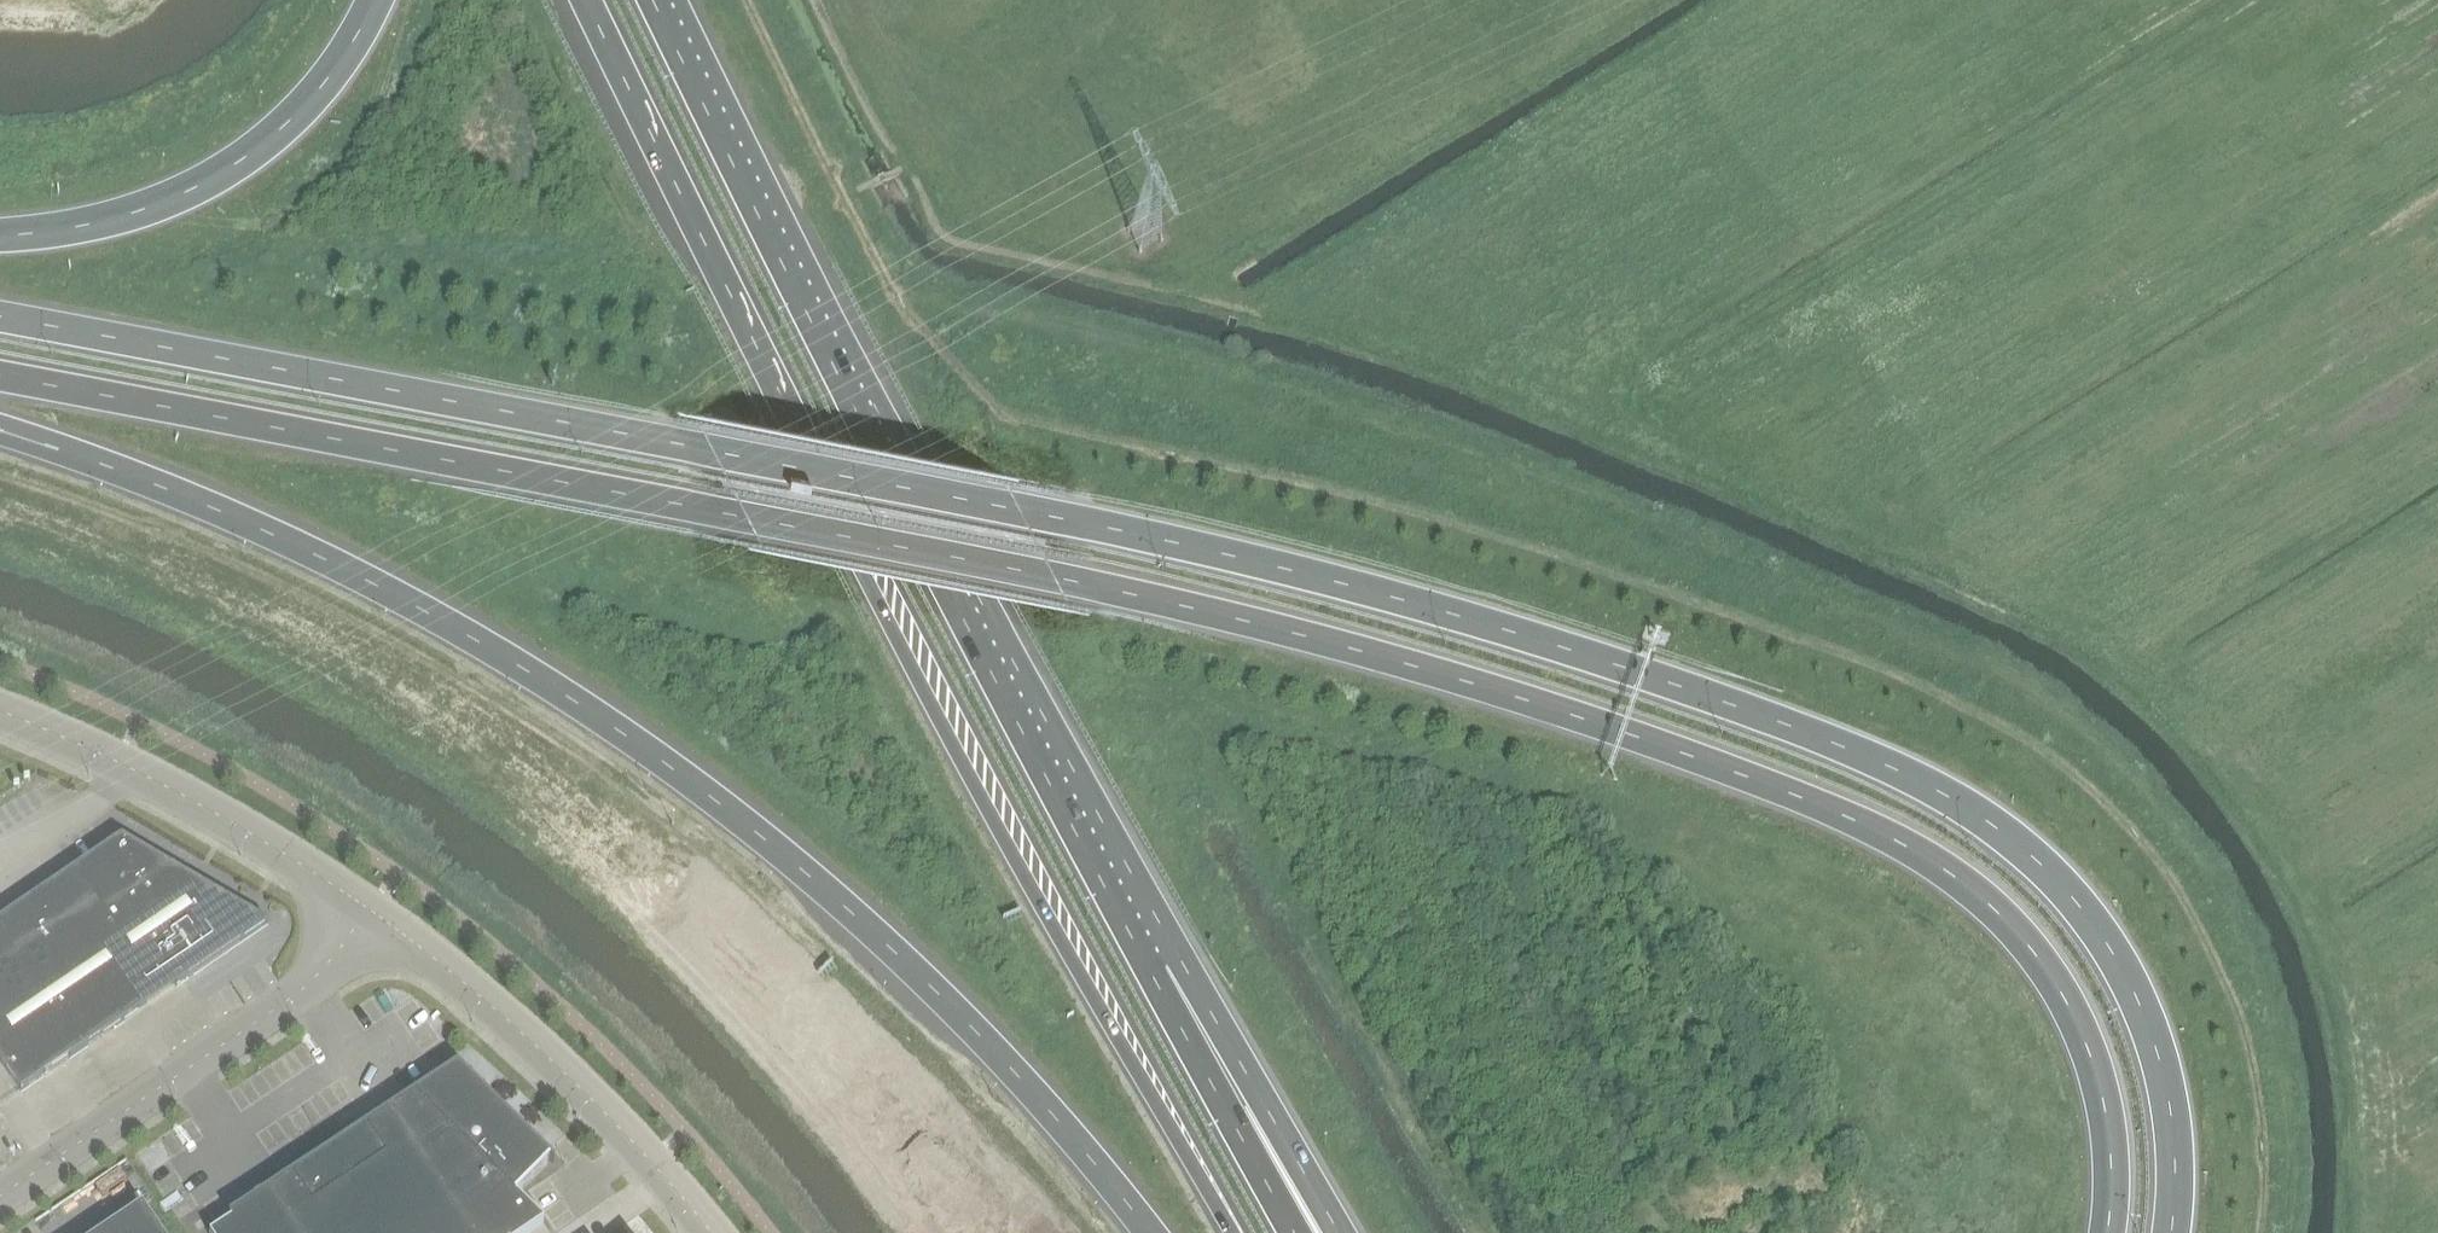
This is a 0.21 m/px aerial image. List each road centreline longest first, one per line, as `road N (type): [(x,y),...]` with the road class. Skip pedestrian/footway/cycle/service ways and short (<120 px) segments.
road 1 (trunk): [(2171,1232),(2175,1140),(2165,1083),(2124,972),(2028,852),(1969,808),(1880,763),(1603,660),(1285,568),(1021,509),(0,317)]
road 2 (trunk): [(0,376),(1161,603),(1462,683),(1834,811),(1972,890),(2052,979),(2086,1048),(2105,1115),(2112,1184),(2107,1232)]
road 3 (trunk): [(0,430),(220,511),(315,555),(417,606),(624,735),(883,941),(1007,1065),(1149,1232)]
road 4 (trunk): [(576,0),(933,713),(1232,1232)]
road 5 (trunk): [(1148,970),(653,0)]
road 6 (unclassified): [(0,1197),(331,971),(371,911)]
road 7 (tertiary): [(711,1232),(582,1090),(491,1004),(371,911)]
road 8 (trunk): [(375,0),(305,105),(222,174),(135,214),(0,237)]
road 9 (tertiary): [(371,911),(122,762),(0,711)]
road 10 (trunk): [(1336,1232),(1278,1140),(1148,970)]
road 11 (trunk): [(1293,1232),(1148,970)]

